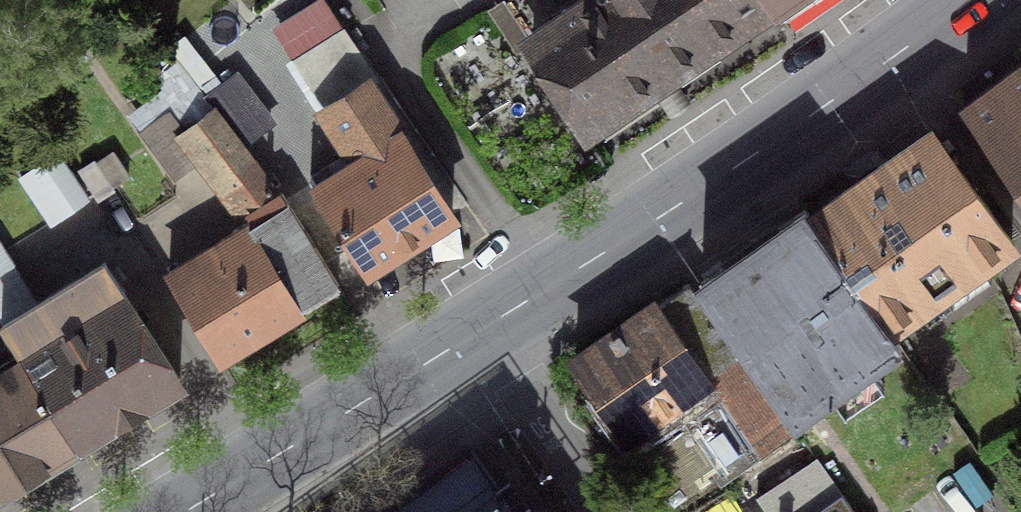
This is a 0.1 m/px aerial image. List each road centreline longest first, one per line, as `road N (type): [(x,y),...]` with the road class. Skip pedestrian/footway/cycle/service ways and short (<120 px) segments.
road 1 (primary): [(971,0),(769,144),(483,328)]
road 2 (primary): [(483,328),(184,511)]
road 3 (residential): [(483,328),(613,511)]

